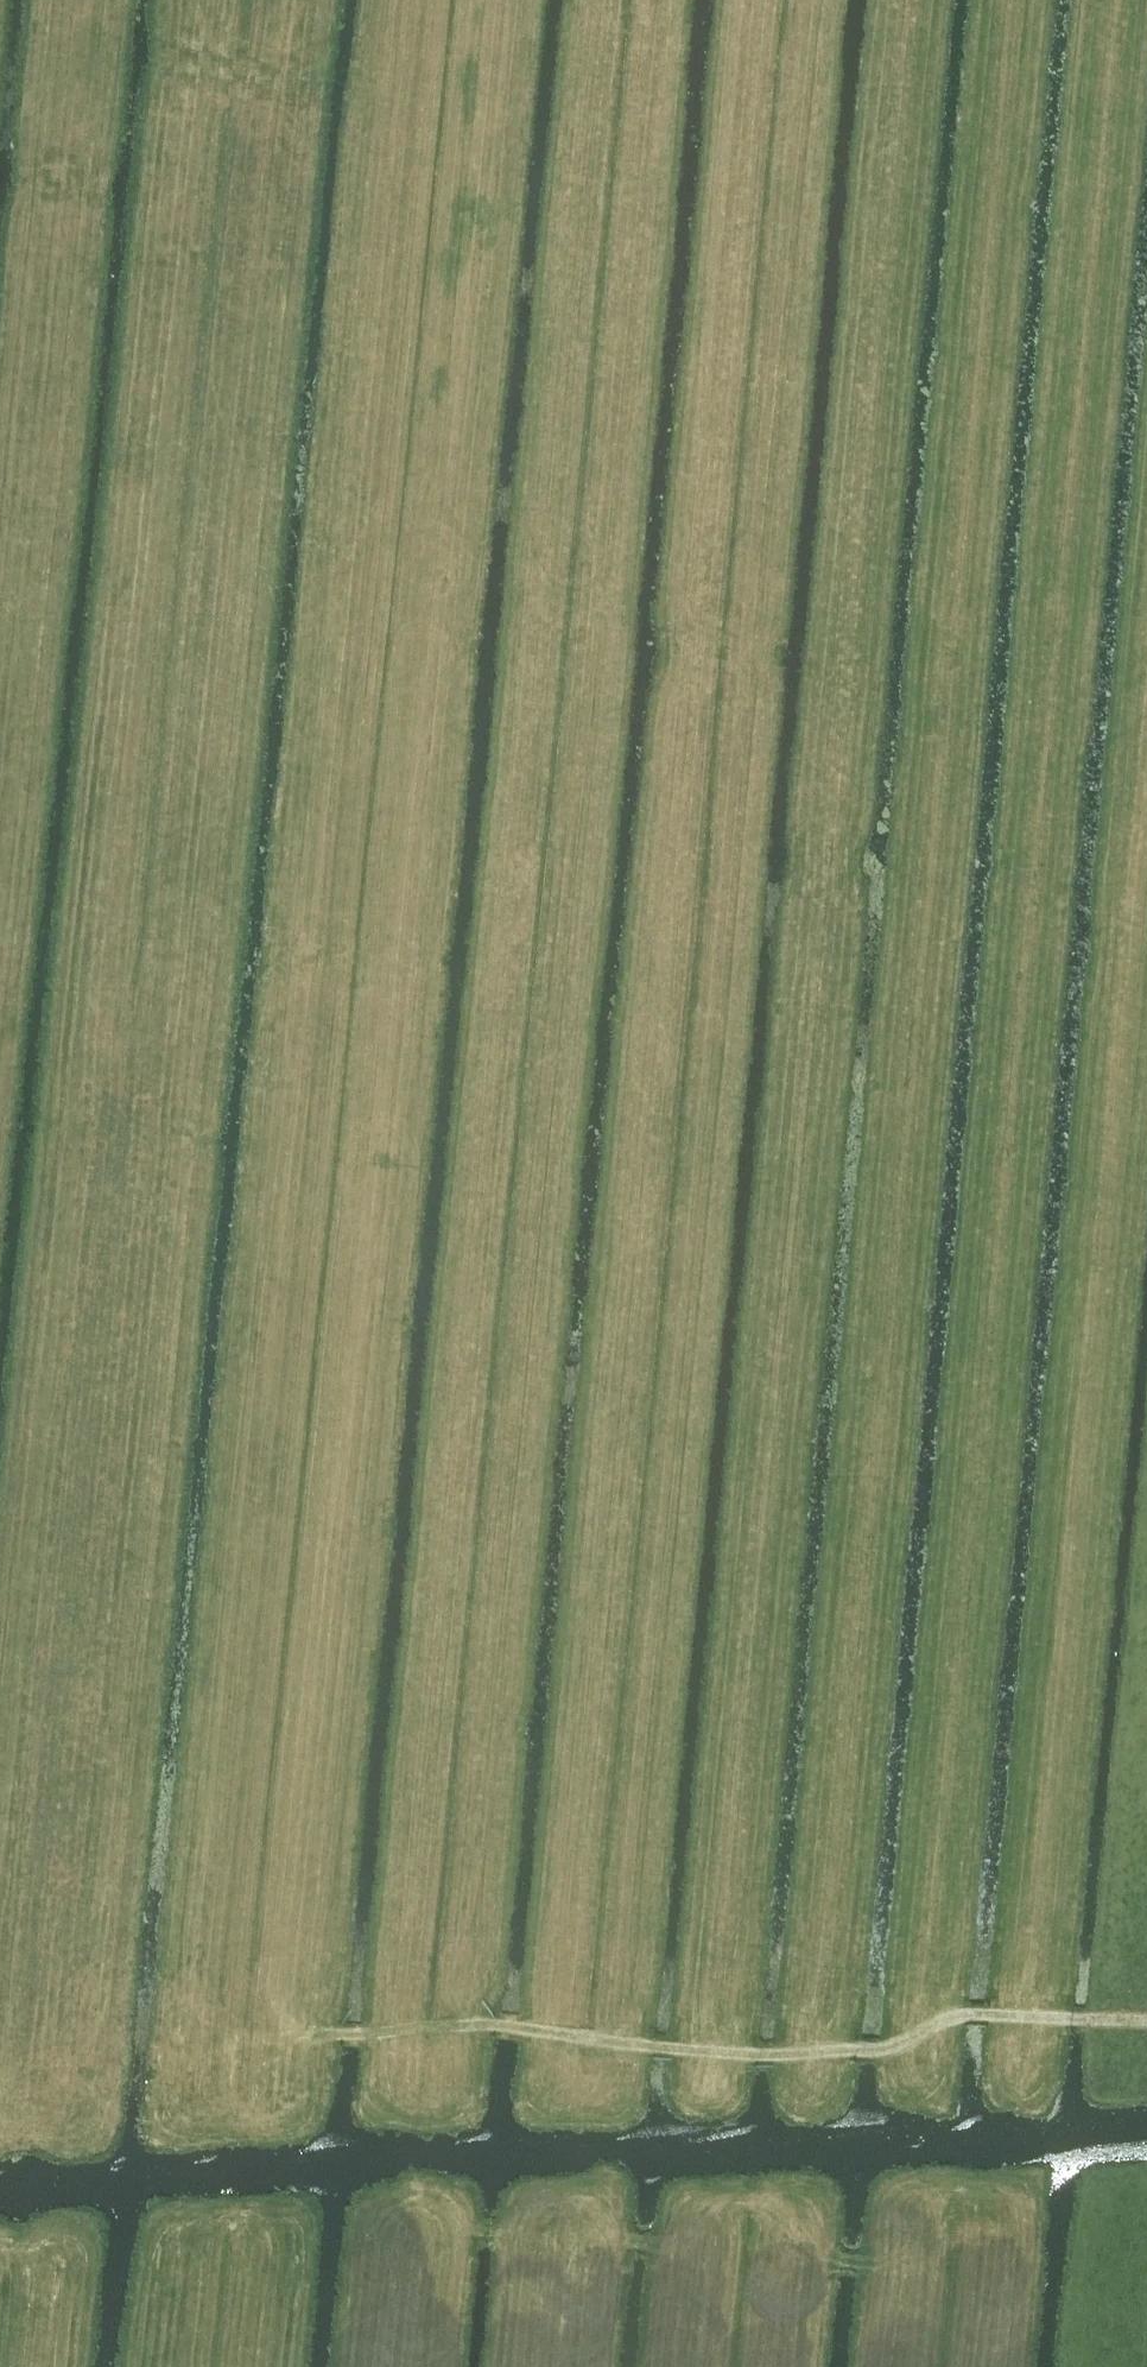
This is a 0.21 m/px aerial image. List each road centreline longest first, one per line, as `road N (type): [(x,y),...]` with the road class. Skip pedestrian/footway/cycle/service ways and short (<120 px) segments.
road 1 (track): [(257,2039),(470,2019),(592,2039),(799,2055),(911,2038),(951,2011),(1146,2020)]

